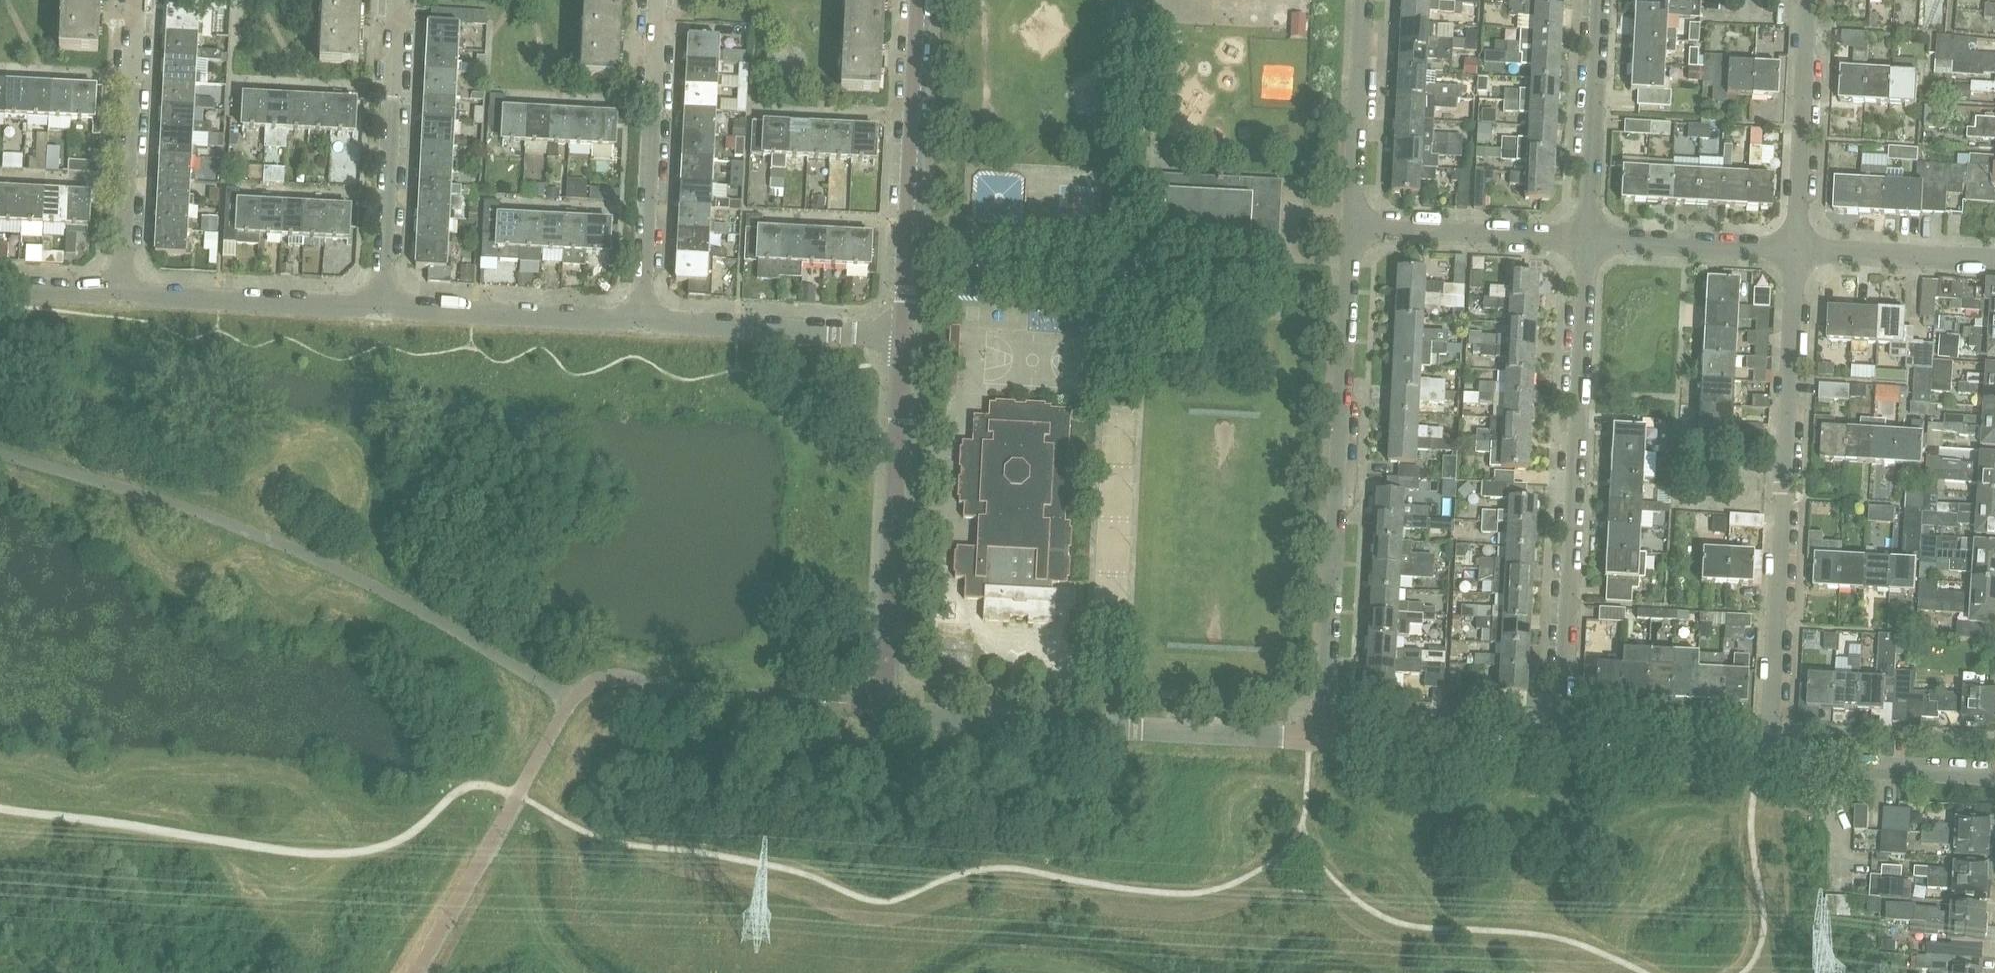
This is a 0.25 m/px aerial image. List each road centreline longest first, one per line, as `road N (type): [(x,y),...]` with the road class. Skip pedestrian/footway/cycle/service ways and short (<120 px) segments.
road 1 (unclassified): [(1325,740),(891,711),(877,696),(887,680),(904,337)]
road 2 (residential): [(1561,752),(1589,239)]
road 3 (residential): [(1325,740),(1352,228)]
road 4 (residential): [(1768,761),(1796,250)]
road 5 (unclassified): [(904,337),(920,0)]
road 6 (residential): [(642,323),(659,0)]
road 7 (residential): [(383,308),(402,0)]
road 8 (residential): [(121,288),(138,0)]
road 9 (residential): [(383,308),(153,296),(121,288)]
road 10 (residential): [(904,337),(642,323)]
road 11 (residential): [(642,323),(383,308)]
road 12 (residential): [(1796,250),(1810,0)]
road 13 (residential): [(1589,239),(1601,0)]
road 14 (residential): [(1589,239),(1352,228)]
road 15 (unclassified): [(1561,752),(1325,740)]
road 16 (residential): [(1352,228),(1367,0)]
road 17 (unclassified): [(1994,776),(1768,761)]
road 18 (residential): [(1796,250),(1589,239)]
road 19 (unclassified): [(1768,761),(1561,752)]
road 20 (residential): [(1994,263),(1796,250)]
road 21 (residential): [(121,288),(0,288)]

